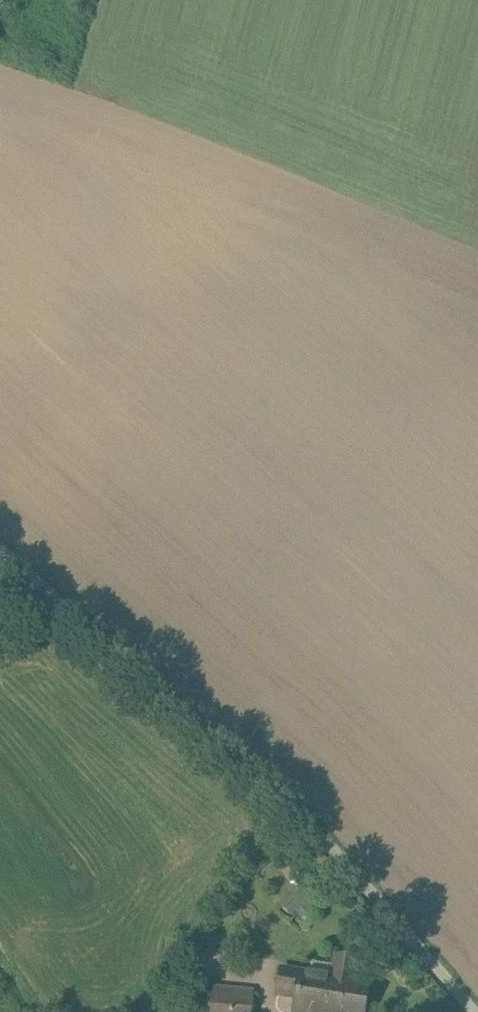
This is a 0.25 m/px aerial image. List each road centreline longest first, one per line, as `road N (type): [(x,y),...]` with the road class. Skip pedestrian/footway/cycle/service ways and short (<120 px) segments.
road 1 (unclassified): [(0,550),(296,814),(473,1011)]

